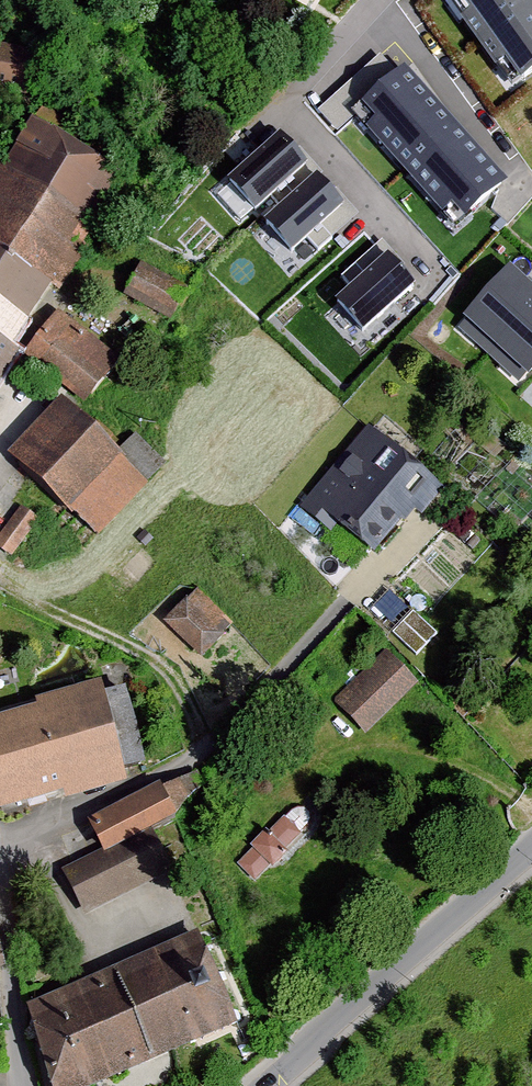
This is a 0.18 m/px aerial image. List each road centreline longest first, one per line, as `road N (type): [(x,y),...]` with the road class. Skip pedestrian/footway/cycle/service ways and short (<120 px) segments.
road 1 (residential): [(379,0),(282,103),(440,281)]
road 2 (residential): [(531,850),(264,1085)]
road 3 (residential): [(380,0),(524,195)]
road 4 (residential): [(22,1085),(0,886)]

